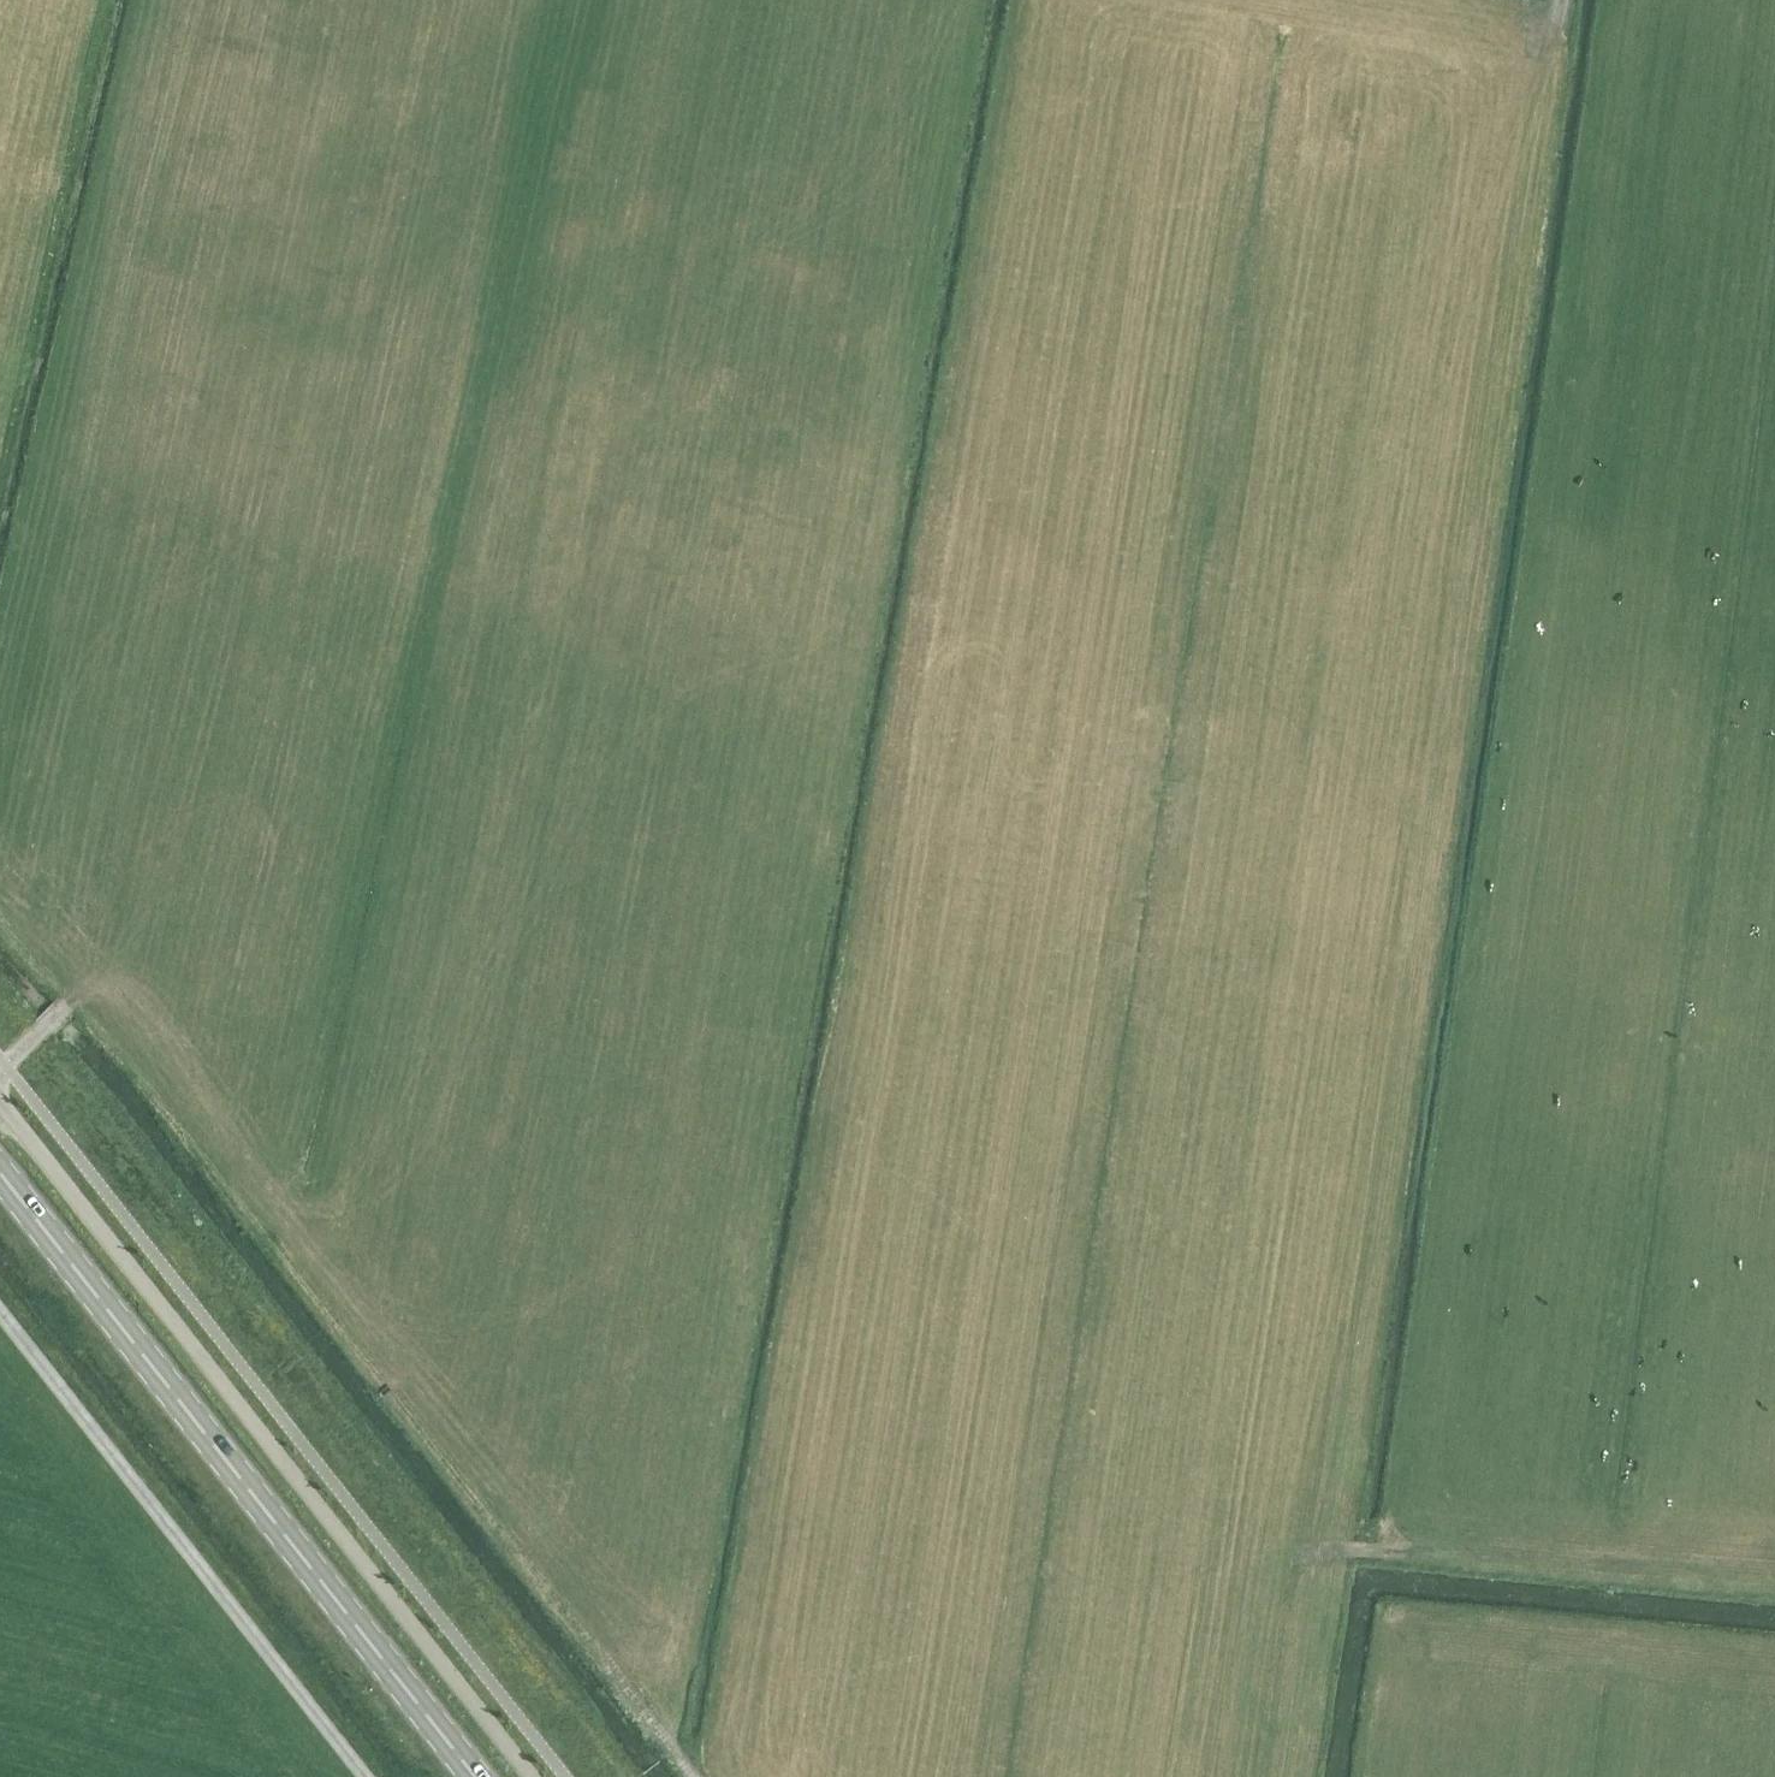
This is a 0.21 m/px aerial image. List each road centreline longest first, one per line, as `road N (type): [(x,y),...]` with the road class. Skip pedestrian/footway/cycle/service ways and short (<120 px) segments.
road 1 (track): [(531,1776),(0,1103)]
road 2 (primary): [(474,1776),(0,1176)]

